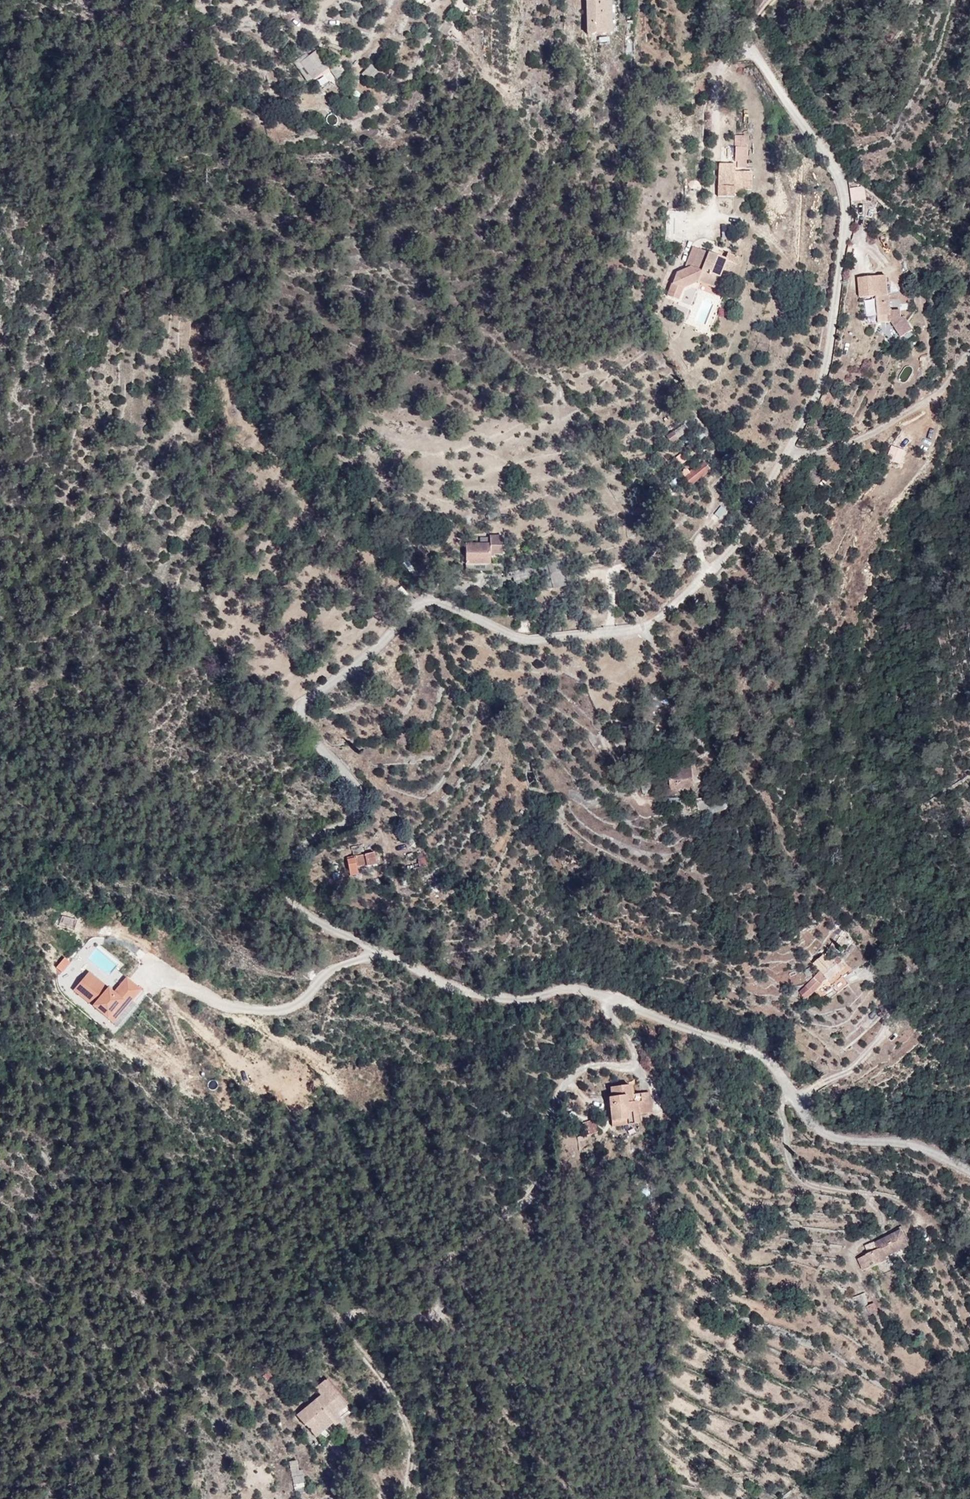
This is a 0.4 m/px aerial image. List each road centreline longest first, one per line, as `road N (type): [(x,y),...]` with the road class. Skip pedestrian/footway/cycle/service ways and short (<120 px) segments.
road 1 (unclassified): [(969,1171),(916,1145),(830,1135),(757,1053),(624,1001),(567,989),(525,999),(459,989),(325,926),(293,902),(285,883),(297,852),(347,822),(360,794),(303,730),(303,702),(429,602),(526,640),(653,624),(735,545),(813,404),(836,304),(844,196),(826,153),(715,0)]

